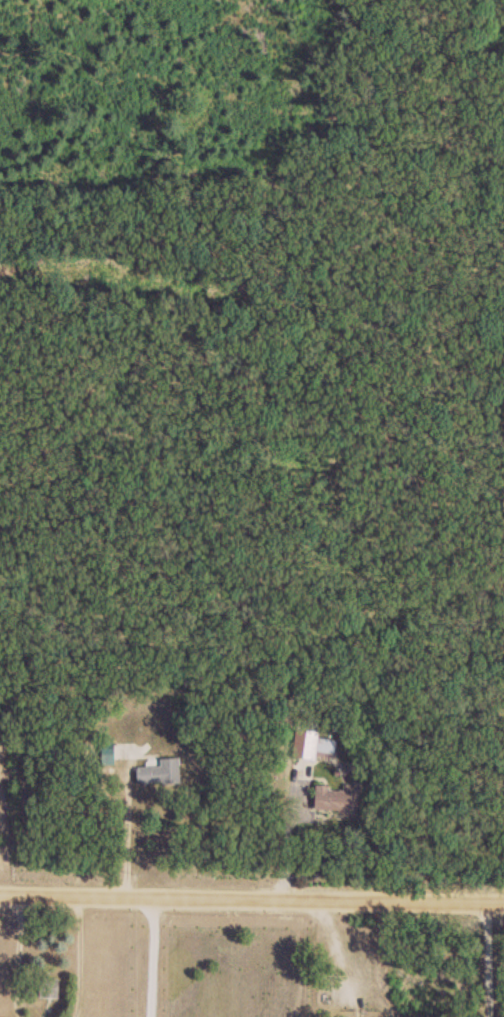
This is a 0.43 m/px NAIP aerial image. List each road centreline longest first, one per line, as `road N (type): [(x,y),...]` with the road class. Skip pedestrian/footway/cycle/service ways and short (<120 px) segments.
road 1 (residential): [(0,899),(503,904)]

